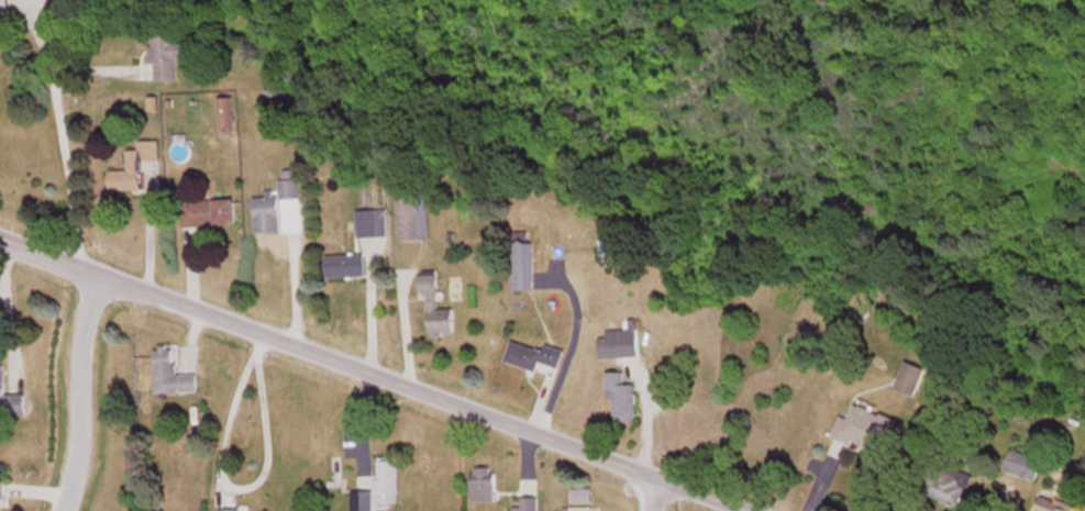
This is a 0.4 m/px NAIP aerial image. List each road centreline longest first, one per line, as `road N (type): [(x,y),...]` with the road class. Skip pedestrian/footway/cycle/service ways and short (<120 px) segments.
road 1 (residential): [(739,510),(0,241)]
road 2 (residential): [(84,270),(62,240),(7,0)]
road 3 (residential): [(57,510),(71,440),(84,270)]

